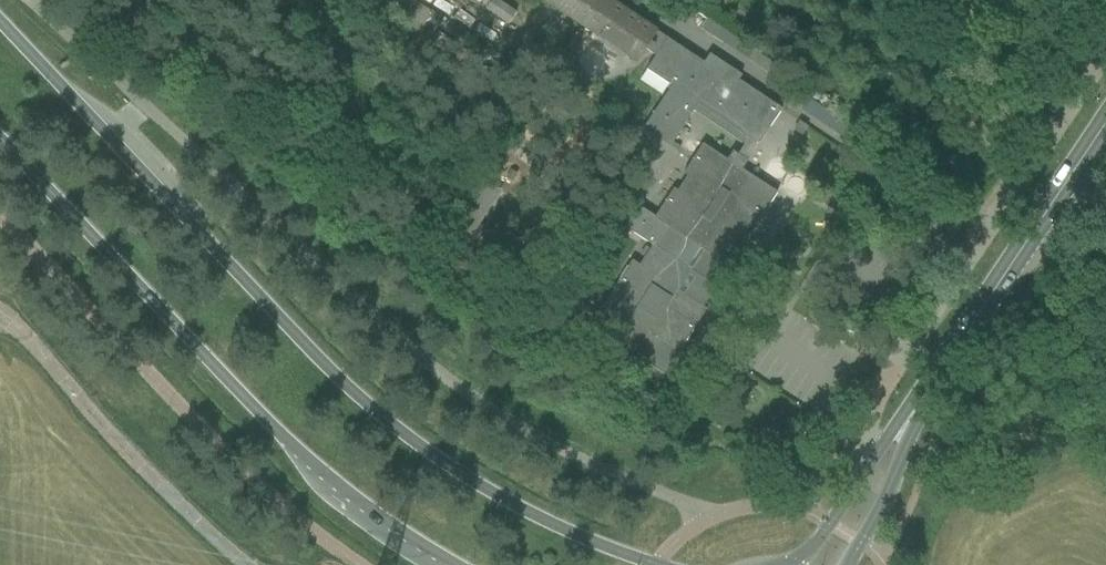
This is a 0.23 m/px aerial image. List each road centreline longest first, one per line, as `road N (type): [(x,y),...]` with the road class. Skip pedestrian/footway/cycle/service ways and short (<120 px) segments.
road 1 (secondary): [(654,564),(539,524),(388,428),(337,385),(0,26)]
road 2 (secondary): [(0,139),(277,432),(360,509),(445,564)]
road 3 (unclassified): [(1105,48),(876,401),(860,481)]
road 4 (secondary): [(934,387),(1105,127)]
road 5 (secondary): [(850,564),(886,503),(934,387)]
road 6 (secondary): [(934,387),(860,481)]

